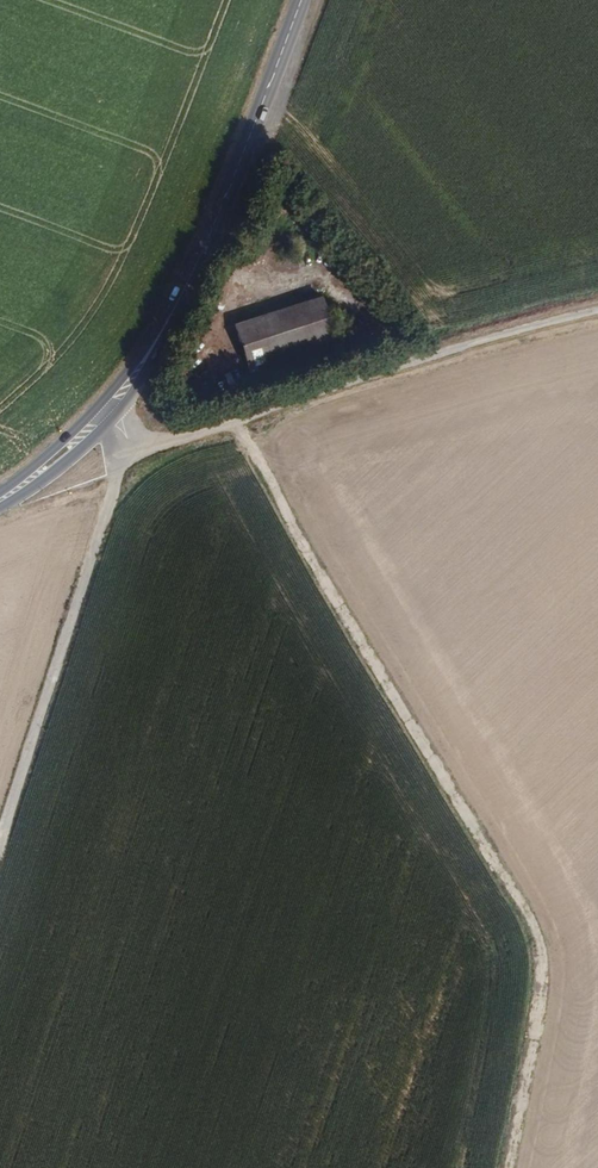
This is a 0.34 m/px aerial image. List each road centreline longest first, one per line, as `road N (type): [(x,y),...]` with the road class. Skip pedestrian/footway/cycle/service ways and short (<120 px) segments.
road 1 (track): [(506,1167),(542,980),(533,923),(233,415)]
road 2 (unclassified): [(135,451),(597,309)]
road 3 (unclassified): [(0,830),(116,484),(118,457),(135,451)]
road 4 (secondary): [(182,292),(302,0)]
road 5 (secondary): [(107,424),(154,360),(182,292)]
road 6 (secondary): [(182,292),(94,411)]
road 7 (secondary): [(0,506),(107,424)]
road 8 (secondary): [(94,411),(0,493)]

